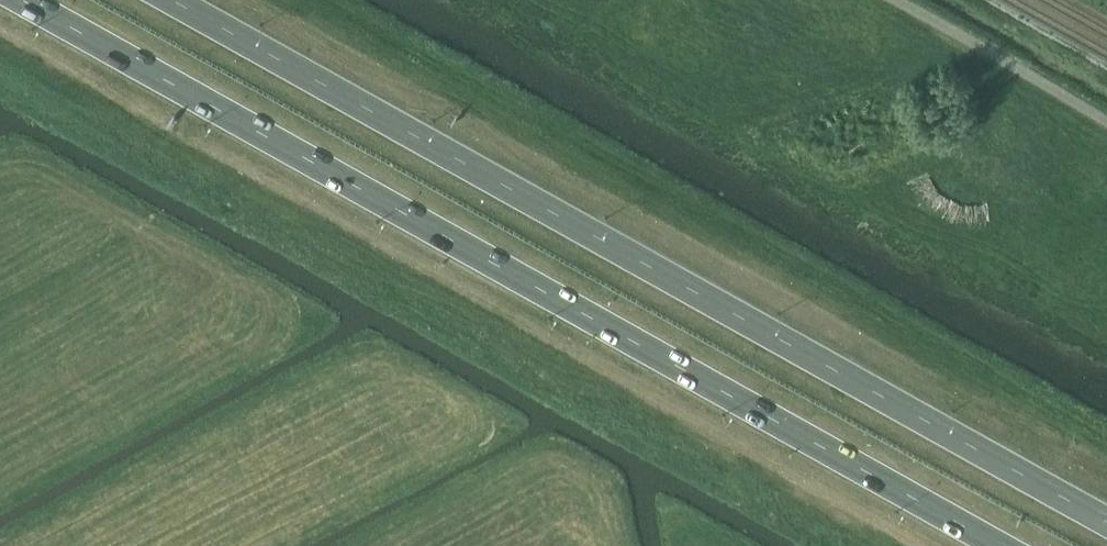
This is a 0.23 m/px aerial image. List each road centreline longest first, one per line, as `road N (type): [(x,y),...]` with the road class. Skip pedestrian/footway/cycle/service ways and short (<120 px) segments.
road 1 (trunk): [(23,0),(1004,545)]
road 2 (trunk): [(1106,523),(171,0)]

